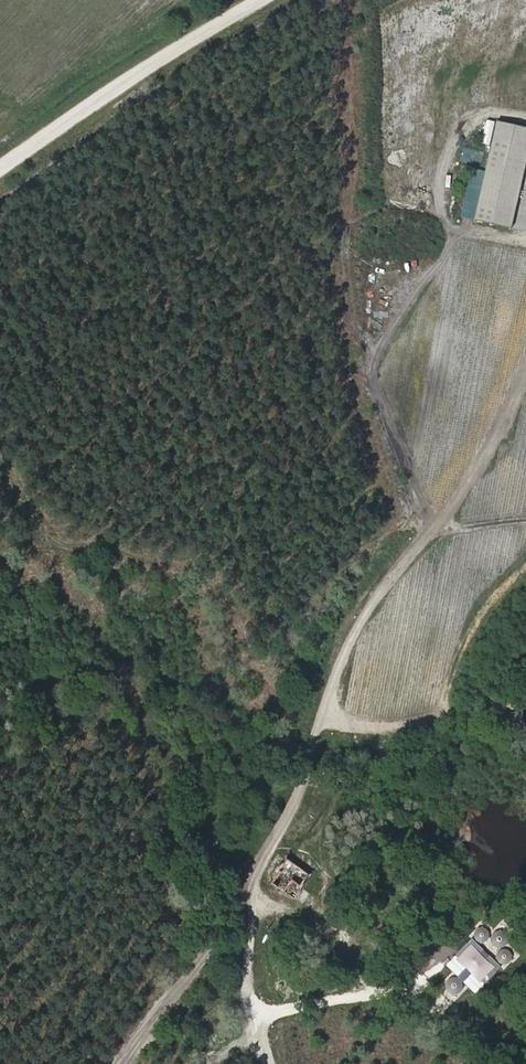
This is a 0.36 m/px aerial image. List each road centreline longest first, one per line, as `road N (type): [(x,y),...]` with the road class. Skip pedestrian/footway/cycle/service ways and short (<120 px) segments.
road 1 (track): [(525,370),(481,460),(359,609),(338,652),(294,809),(256,884),(245,1000),(260,1063)]
road 2 (track): [(267,0),(150,67),(0,170)]
road 3 (track): [(121,1063),(256,884)]
road 4 (track): [(317,729),(415,747),(525,689)]
road 5 (track): [(375,981),(325,995),(245,1000)]

